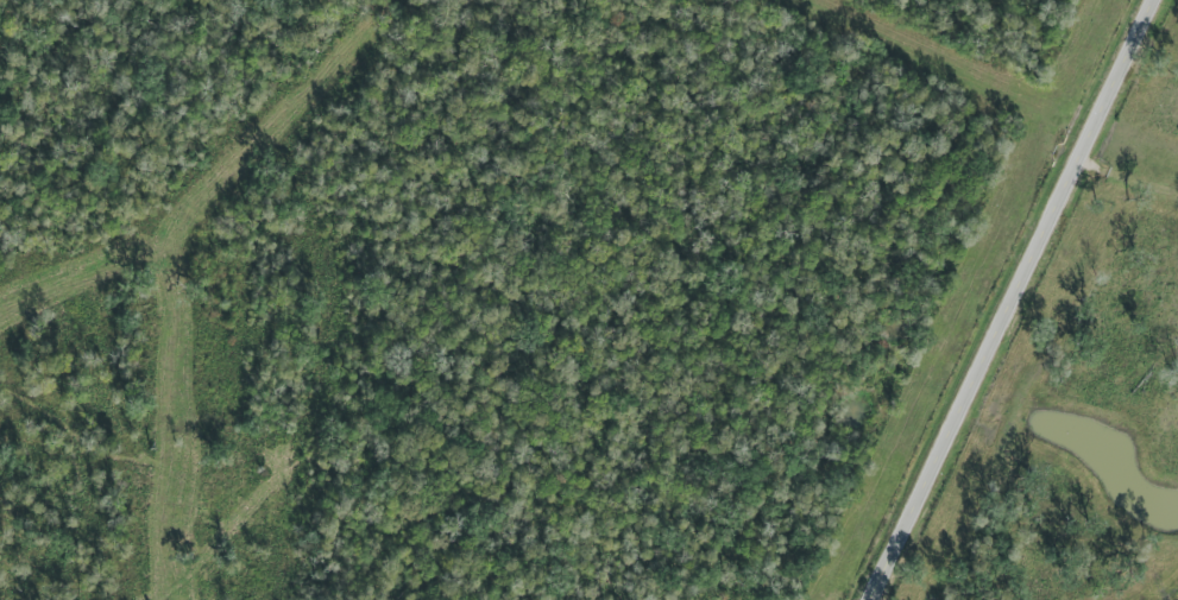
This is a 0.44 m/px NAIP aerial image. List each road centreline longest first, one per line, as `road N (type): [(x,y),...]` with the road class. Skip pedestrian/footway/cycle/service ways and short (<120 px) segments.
road 1 (tertiary): [(871,599),(1152,0)]

